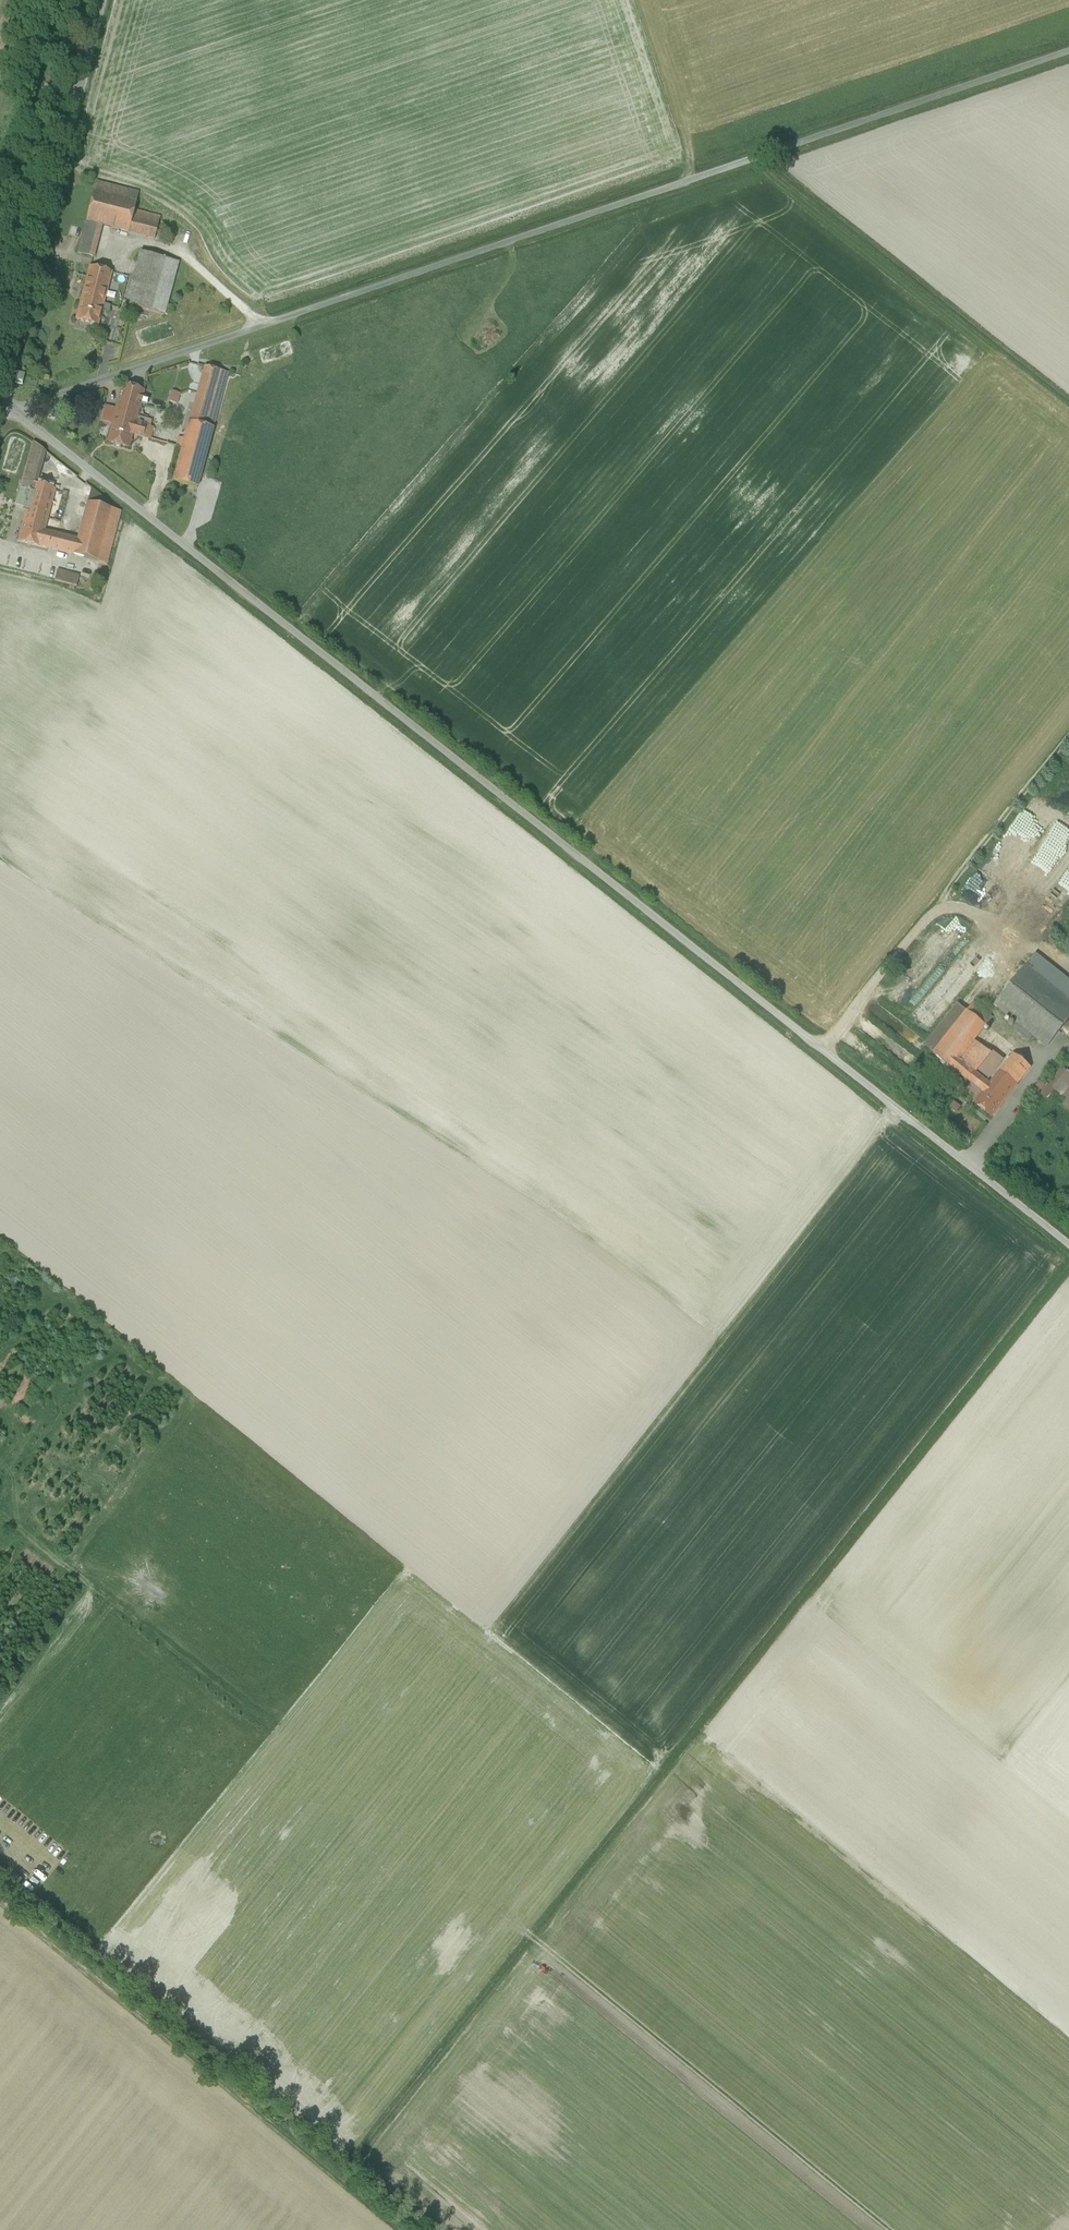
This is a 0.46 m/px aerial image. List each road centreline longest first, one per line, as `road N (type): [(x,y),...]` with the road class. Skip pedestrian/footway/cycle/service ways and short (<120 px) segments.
road 1 (track): [(1068,1246),(14,410)]
road 2 (track): [(14,410),(1068,53)]
road 3 (track): [(890,2229),(520,1927)]
road 4 (unclassified): [(0,386),(101,0)]

